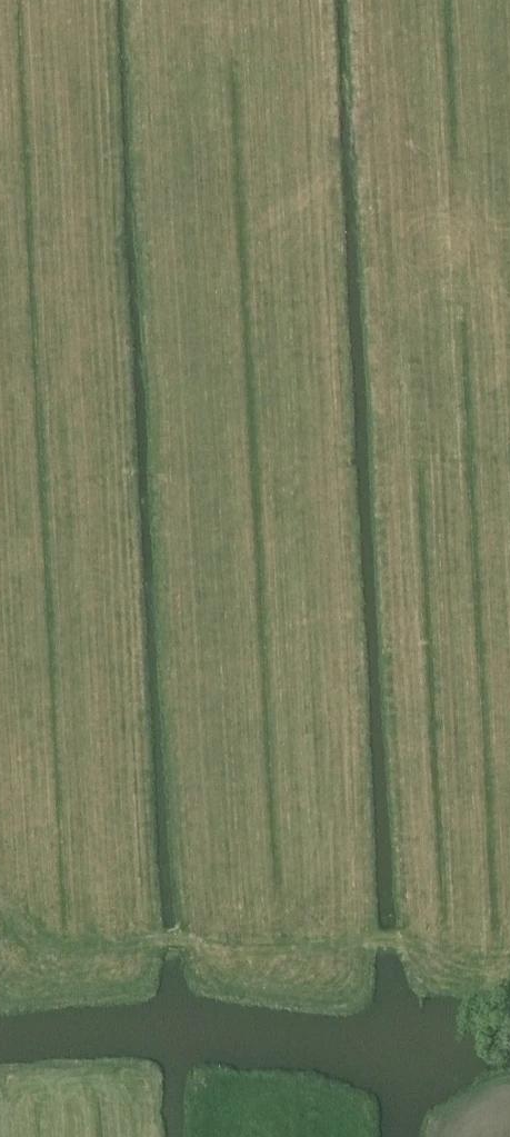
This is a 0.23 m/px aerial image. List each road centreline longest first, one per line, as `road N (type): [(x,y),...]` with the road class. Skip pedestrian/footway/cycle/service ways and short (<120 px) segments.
road 1 (track): [(509,967),(412,939),(245,938),(0,906)]

